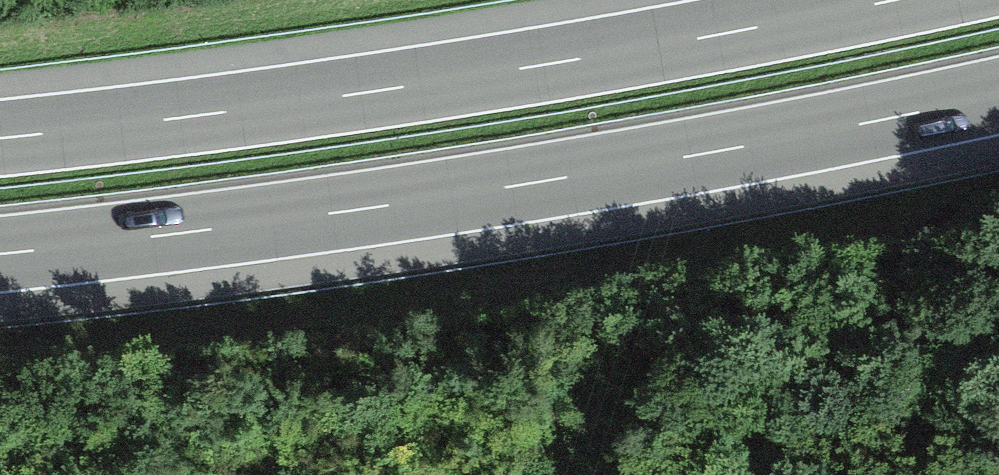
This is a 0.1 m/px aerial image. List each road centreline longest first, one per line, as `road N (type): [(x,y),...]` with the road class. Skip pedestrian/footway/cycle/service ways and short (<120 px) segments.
road 1 (motorway): [(0,256),(542,183),(998,96)]
road 2 (motorway): [(887,0),(555,62),(0,137)]

